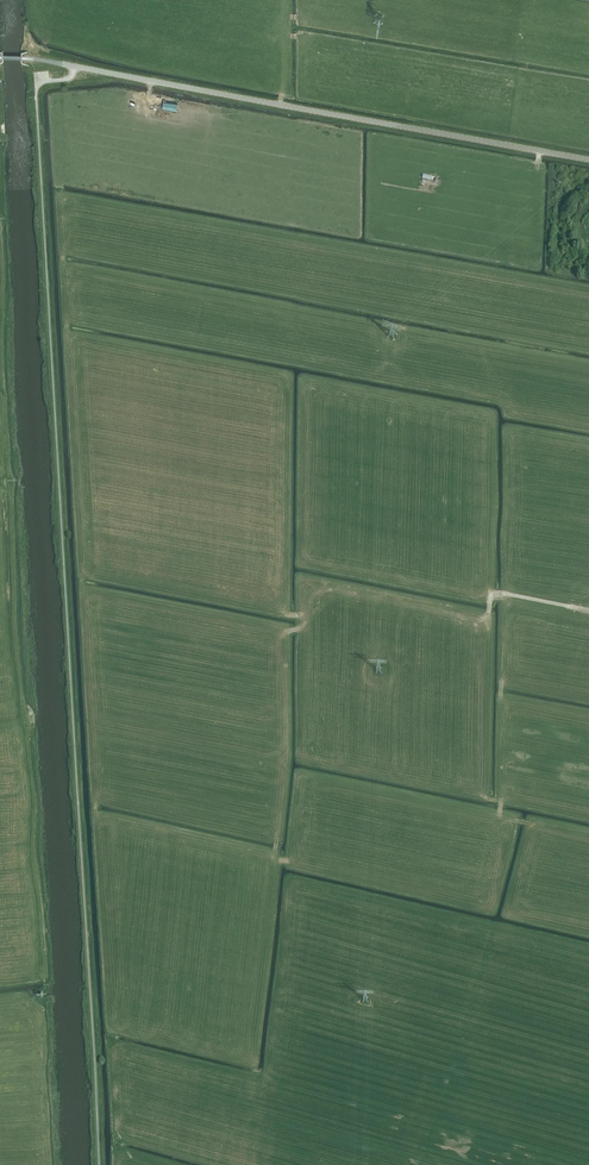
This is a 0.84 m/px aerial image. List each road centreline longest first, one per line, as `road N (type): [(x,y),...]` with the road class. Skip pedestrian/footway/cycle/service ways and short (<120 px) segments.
road 1 (unclassified): [(588,159),(75,66)]
road 2 (track): [(487,626),(491,599),(501,593),(588,610)]

